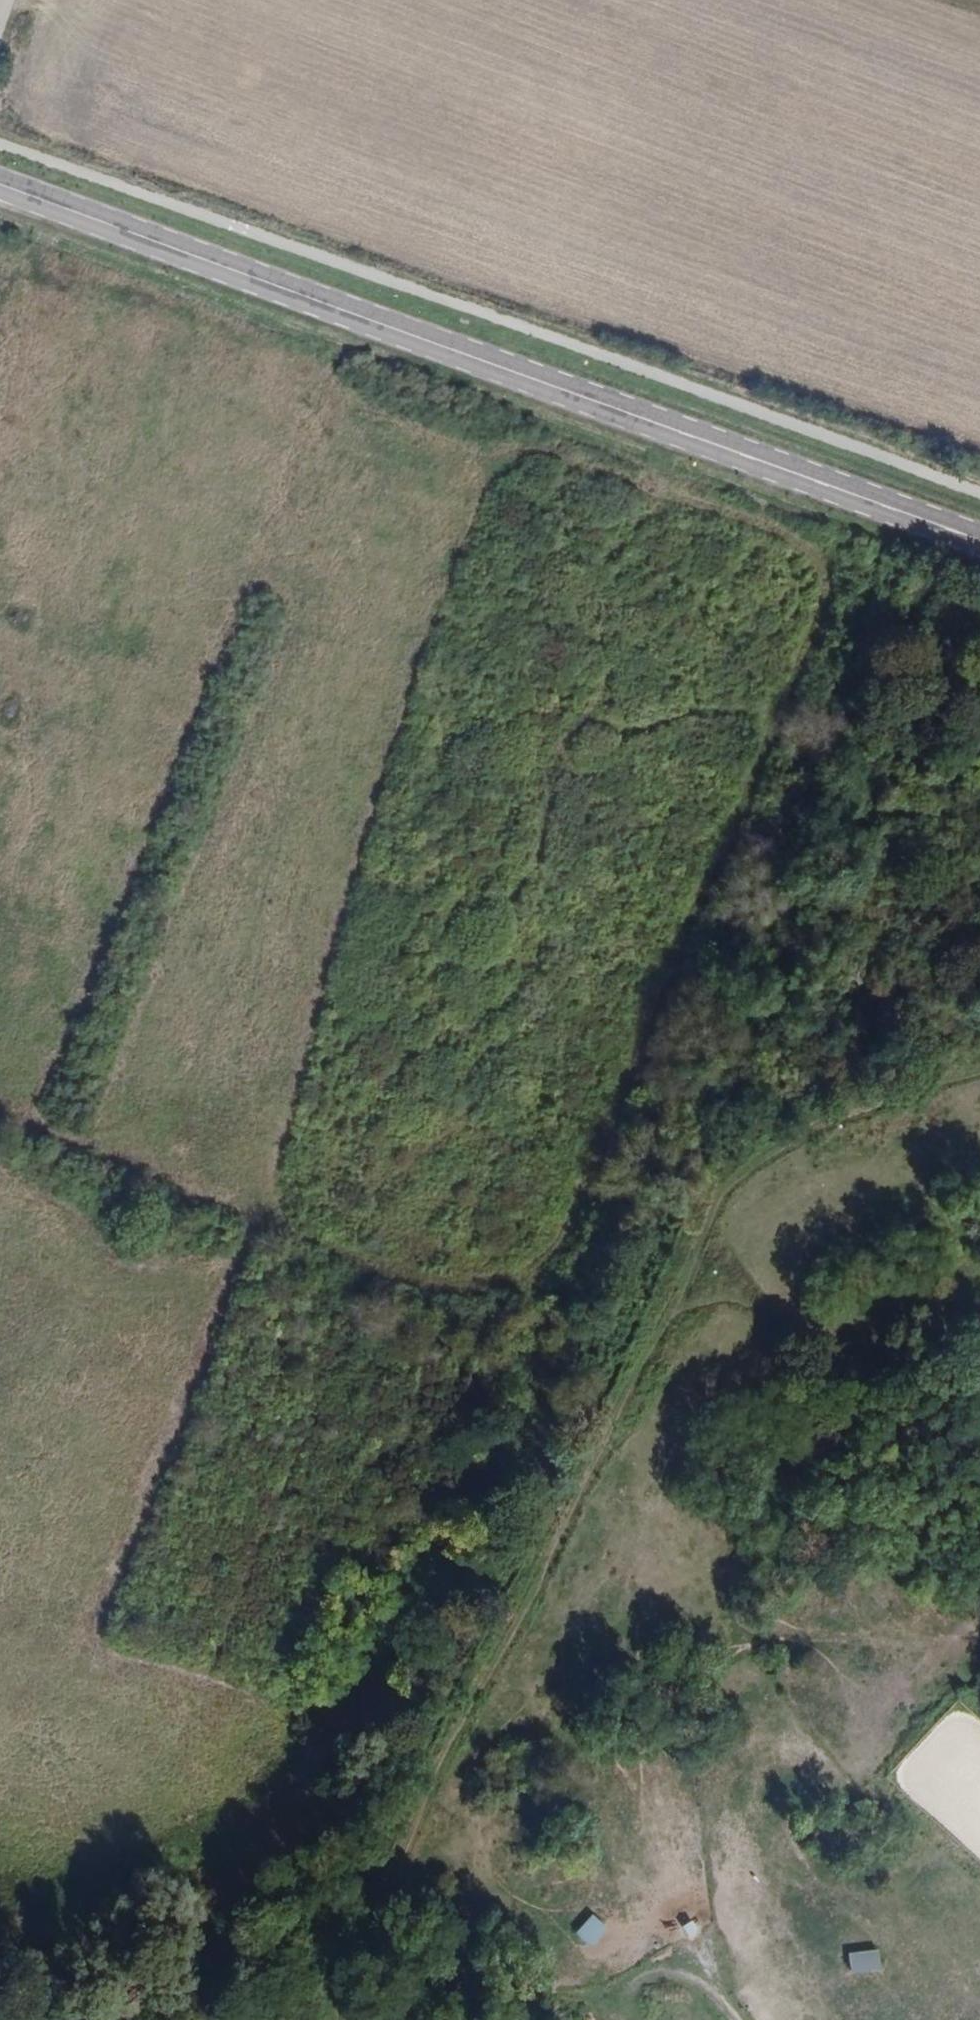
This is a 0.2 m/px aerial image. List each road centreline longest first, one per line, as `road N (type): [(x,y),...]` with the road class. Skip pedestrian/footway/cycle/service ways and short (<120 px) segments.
road 1 (primary): [(0,180),(600,401),(979,530)]

